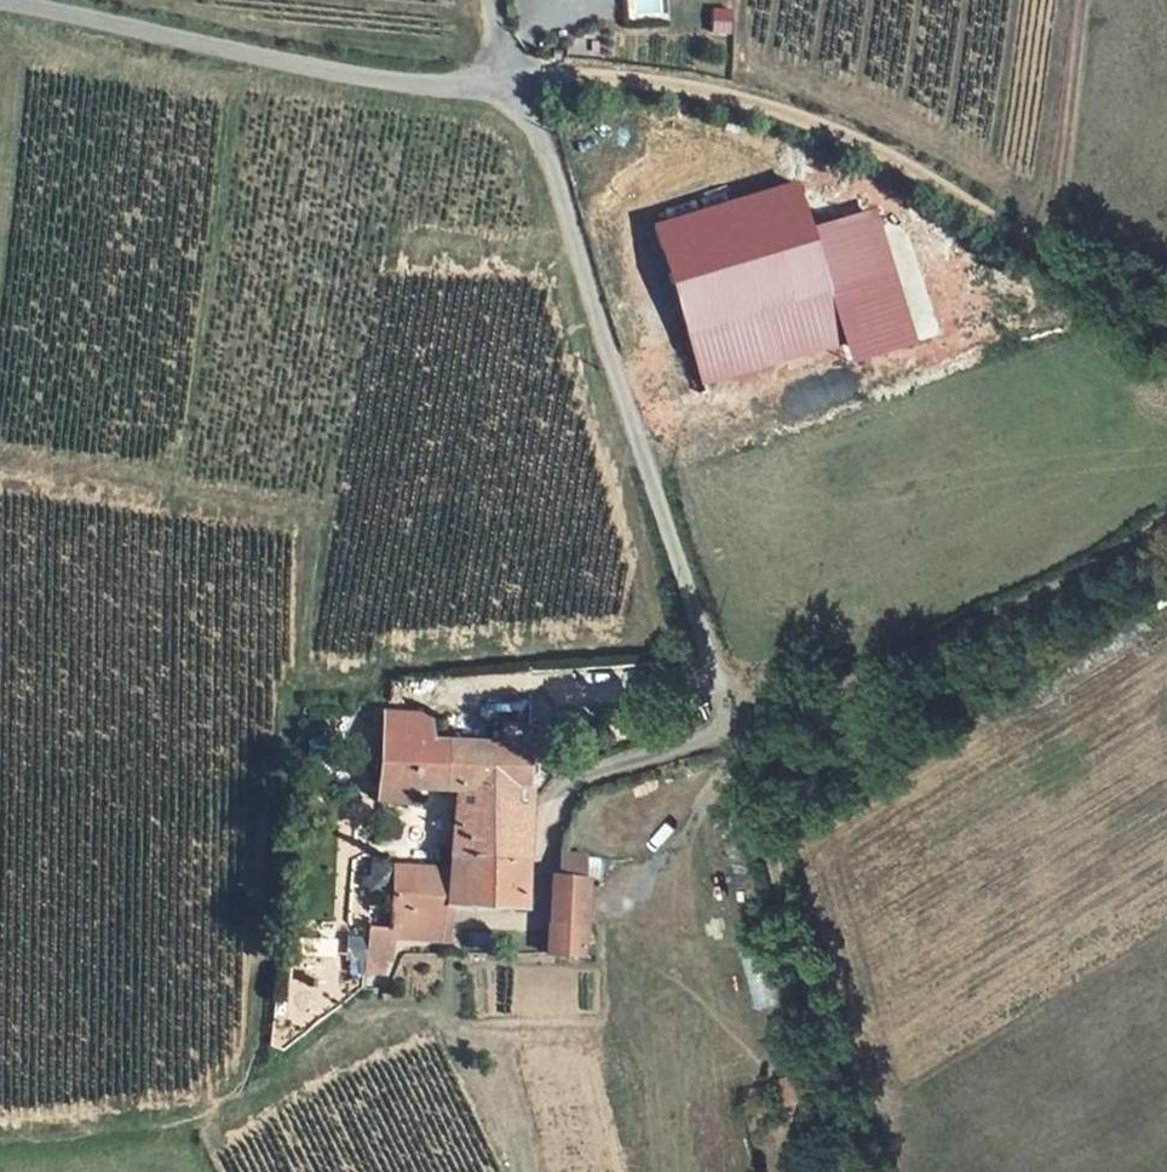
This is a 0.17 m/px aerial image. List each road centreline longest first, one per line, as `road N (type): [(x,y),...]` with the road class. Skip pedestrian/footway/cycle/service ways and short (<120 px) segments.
road 1 (track): [(487,0),(507,84),(586,73),(704,87),(826,128),(898,160),(1166,325)]
road 2 (residential): [(507,84),(732,746)]
road 3 (unclassified): [(2,0),(365,80),(507,84)]
road 4 (track): [(732,746),(1122,557),(1166,520)]
road 5 (track): [(858,1171),(863,1108),(732,746)]

